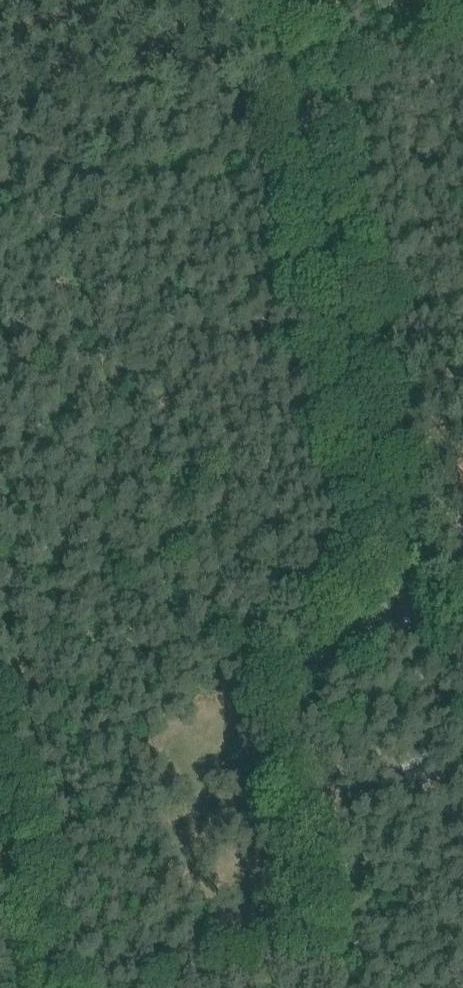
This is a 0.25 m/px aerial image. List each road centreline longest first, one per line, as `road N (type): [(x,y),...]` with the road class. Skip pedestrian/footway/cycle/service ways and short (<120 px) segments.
road 1 (unclassified): [(424,617),(287,0)]
road 2 (track): [(336,987),(281,741),(276,676),(289,661),(424,617)]
road 3 (track): [(296,42),(462,9)]

